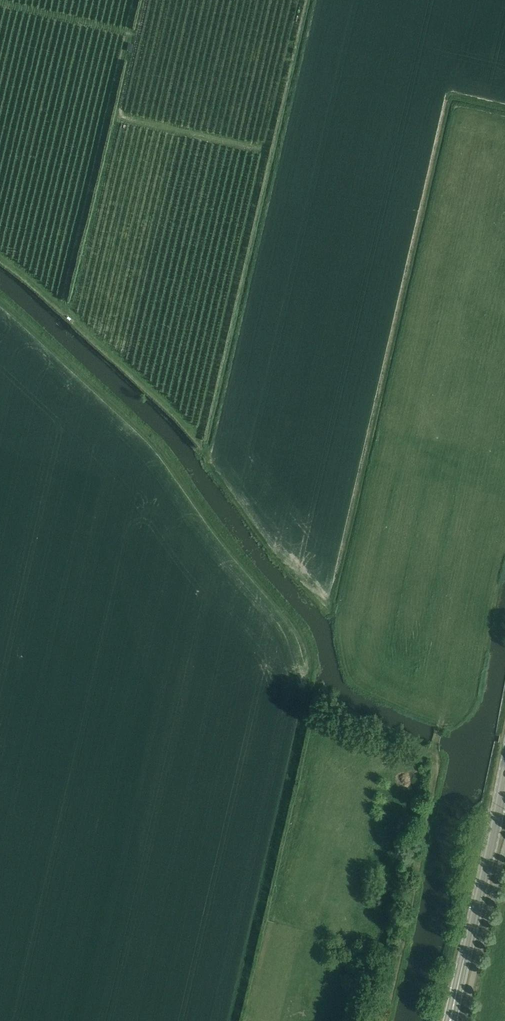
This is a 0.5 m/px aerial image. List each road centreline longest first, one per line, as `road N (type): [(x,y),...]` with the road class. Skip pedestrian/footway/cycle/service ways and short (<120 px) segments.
road 1 (track): [(0,301),(159,449),(306,644),(307,708),(233,1020)]
road 2 (track): [(199,436),(301,0)]
road 3 (track): [(146,0),(73,315),(0,252)]
road 4 (secondary): [(451,1020),(504,776)]
road 5 (track): [(73,315),(215,454)]
road 6 (track): [(119,115),(267,150)]
road 7 (track): [(138,35),(0,3)]

